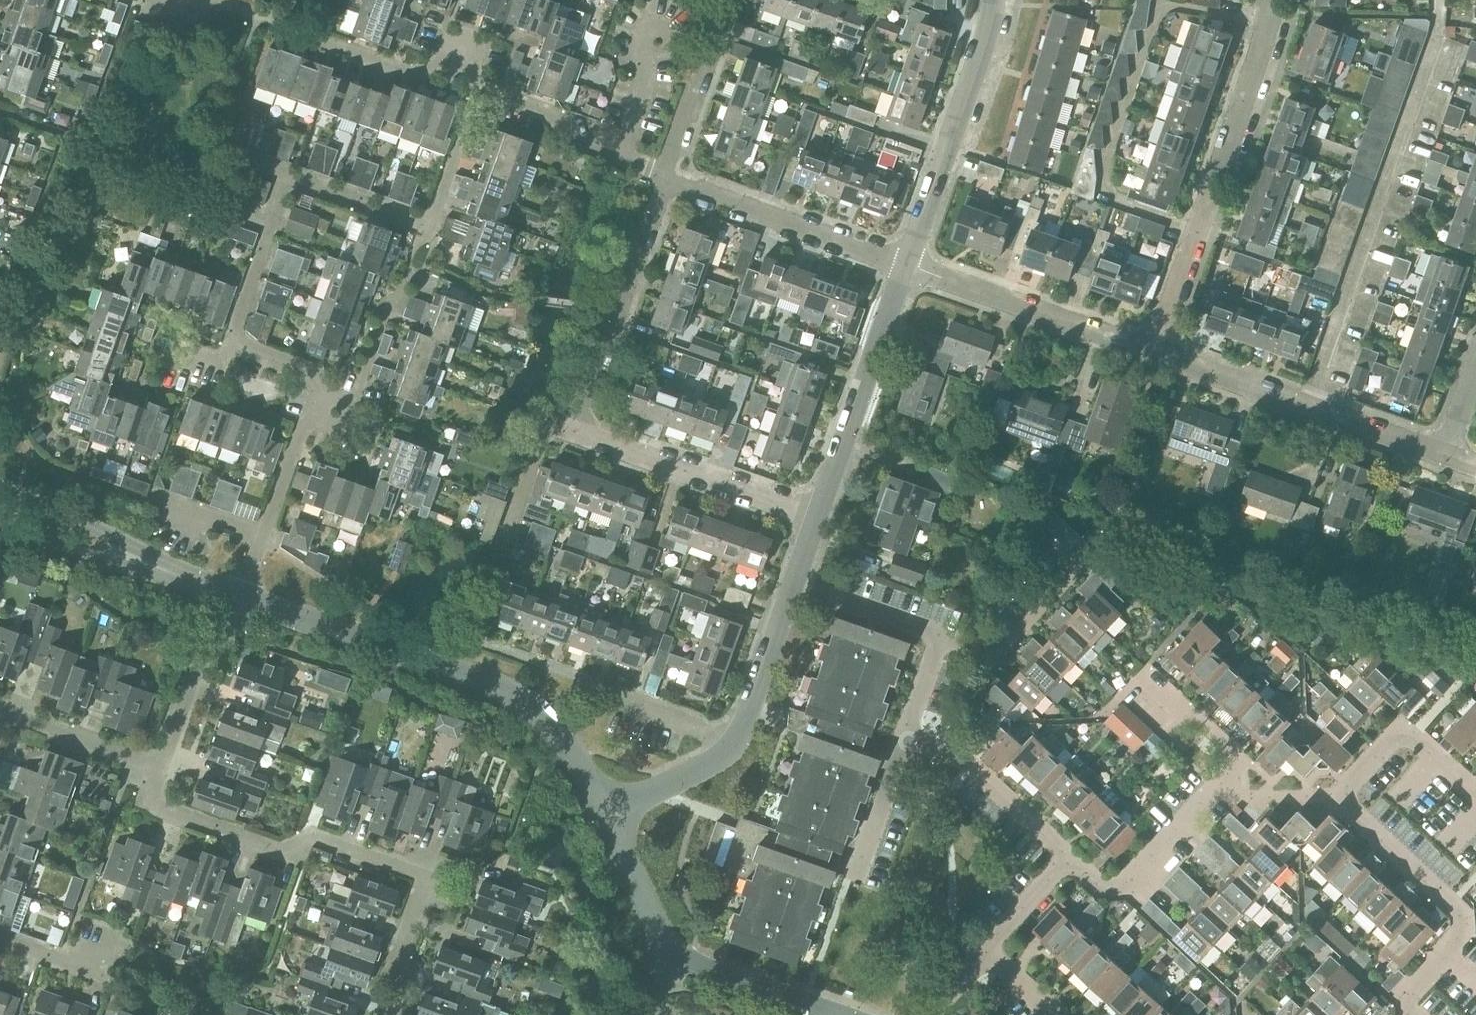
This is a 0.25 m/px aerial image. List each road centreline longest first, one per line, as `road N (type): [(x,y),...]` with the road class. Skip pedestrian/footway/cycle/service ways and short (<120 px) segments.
road 1 (residential): [(159,770),(147,801),(293,850),(308,838),(427,879),(391,996),(392,1014)]
road 2 (unclassified): [(612,818),(542,709),(503,685),(239,597)]
road 3 (residential): [(1071,858),(1111,895),(1127,893),(1241,780),(1238,758),(1142,669)]
road 4 (residential): [(1155,352),(1270,33),(1274,0)]
road 5 (residential): [(1475,795),(1405,733),(1345,799),(1463,909)]
road 6 (residential): [(1445,457),(1155,352)]
road 7 (residential): [(736,738),(474,640)]
road 8 (unclassified): [(910,265),(996,0)]
road 9 (residential): [(572,430),(668,177)]
road 10 (unclassified): [(819,519),(910,265)]
road 11 (residential): [(819,519),(572,430)]
road 12 (residential): [(1155,352),(910,265)]
road 13 (residential): [(910,265),(668,177)]
road 14 (residential): [(941,637),(999,655),(1070,575),(1035,543)]
road 15 (residential): [(430,224),(390,303),(357,396),(333,410)]
road 16 (residential): [(668,177),(580,141),(568,124),(477,89)]
road 17 (residential): [(1071,858),(970,769),(908,732)]
road 18 (residential): [(239,597),(225,630),(203,642),(159,770)]
road 19 (residential): [(668,177),(729,0)]
road 20 (residential): [(477,89),(462,51),(409,70),(330,42)]
road 21 (residential): [(291,179),(234,337)]
road 22 (residential): [(0,716),(159,770)]
road 23 (unclassified): [(151,563),(113,537),(0,492)]
road 24 (unclassified): [(736,738),(795,583)]
road 25 (unclassified): [(684,957),(838,1014)]
road 26 (residential): [(853,881),(908,732)]
road 27 (unclassified): [(0,526),(103,560),(151,563)]
road 28 (unclassified): [(684,957),(612,818)]
road 29 (residential): [(795,583),(941,637)]
road 30 (residential): [(333,410),(301,433),(263,537)]
road 31 (unclassified): [(612,818),(736,738)]
road 32 (residential): [(430,224),(291,179)]
road 33 (residential): [(498,542),(535,442),(572,430)]
road 34 (residential): [(477,89),(430,224)]
road 35 (residential): [(234,337),(316,367),(333,410)]
road 36 (residential): [(104,931),(91,962),(0,932)]
road 37 (residential): [(989,955),(1071,858)]
road 38 (residential): [(1405,1014),(1418,983),(1465,932),(1463,909)]

